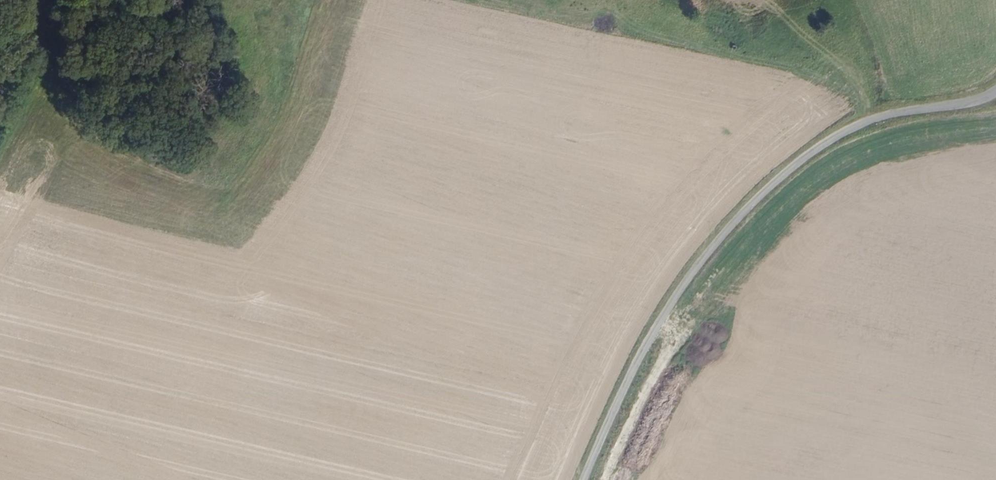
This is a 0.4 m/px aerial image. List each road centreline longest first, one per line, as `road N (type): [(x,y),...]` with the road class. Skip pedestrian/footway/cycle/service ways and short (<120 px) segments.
road 1 (tertiary): [(995,91),(894,113),(812,149),(752,200),(690,274),(648,342),(590,479)]
road 2 (unclassified): [(0,114),(41,0)]

